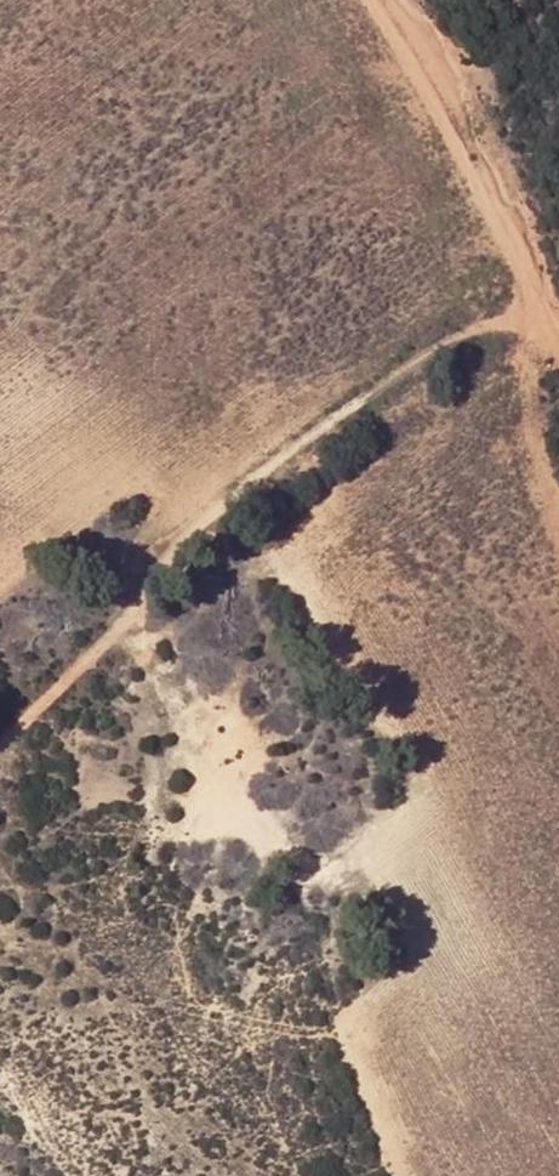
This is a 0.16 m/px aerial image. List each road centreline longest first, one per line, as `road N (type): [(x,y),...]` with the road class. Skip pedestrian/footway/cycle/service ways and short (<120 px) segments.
road 1 (track): [(0,738),(393,362),(545,313)]
road 2 (track): [(372,0),(479,163),(545,313)]

